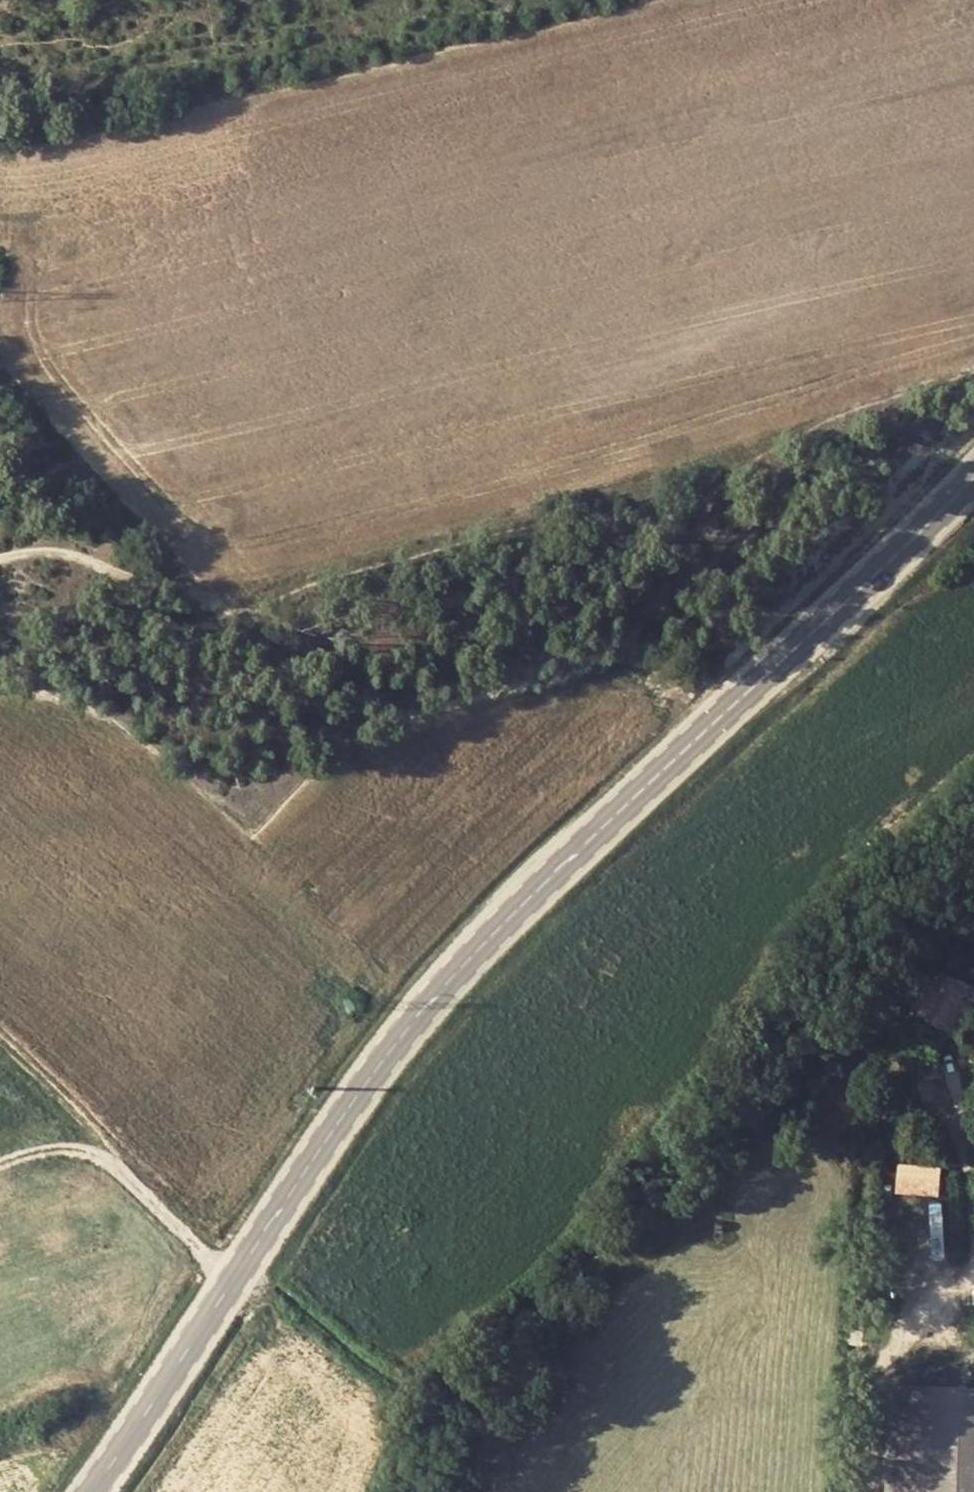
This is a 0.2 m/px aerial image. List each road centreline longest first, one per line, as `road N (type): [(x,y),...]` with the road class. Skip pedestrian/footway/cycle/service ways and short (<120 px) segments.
road 1 (tertiary): [(973,471),(522,909),(409,1031),(84,1491)]
road 2 (track): [(0,1163),(64,1147),(109,1163),(228,1284)]
road 3 (track): [(973,1278),(956,1283),(914,1319),(889,1355),(878,1389),(873,1491)]

